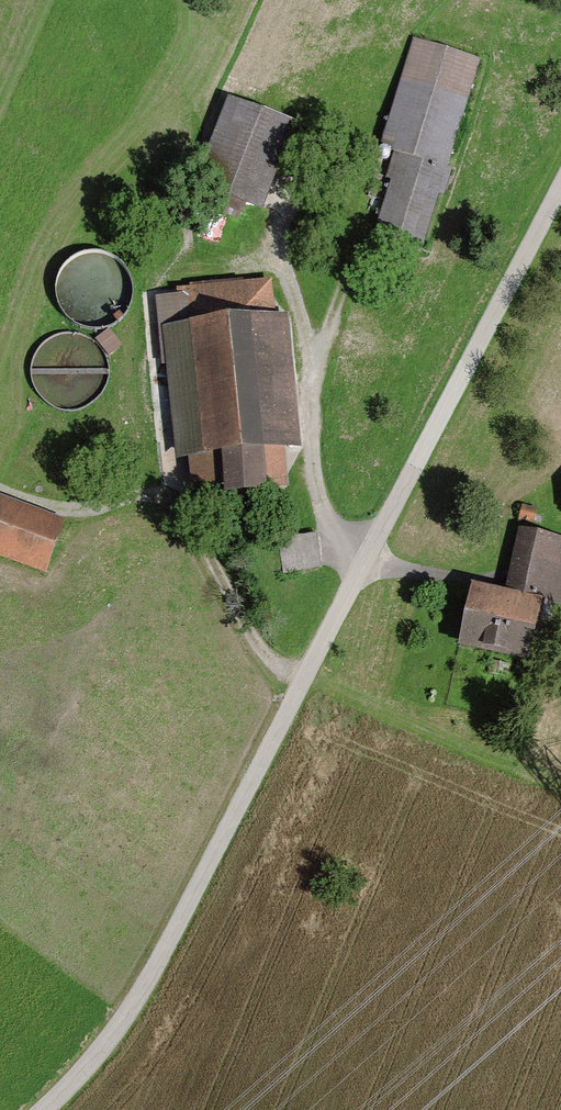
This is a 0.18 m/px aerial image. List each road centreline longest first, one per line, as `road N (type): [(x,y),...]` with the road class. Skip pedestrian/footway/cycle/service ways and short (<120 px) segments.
road 1 (unclassified): [(560,185),(155,972),(70,1089),(45,1109)]
road 2 (track): [(305,683),(249,631),(187,516),(160,492),(69,516),(0,490)]

